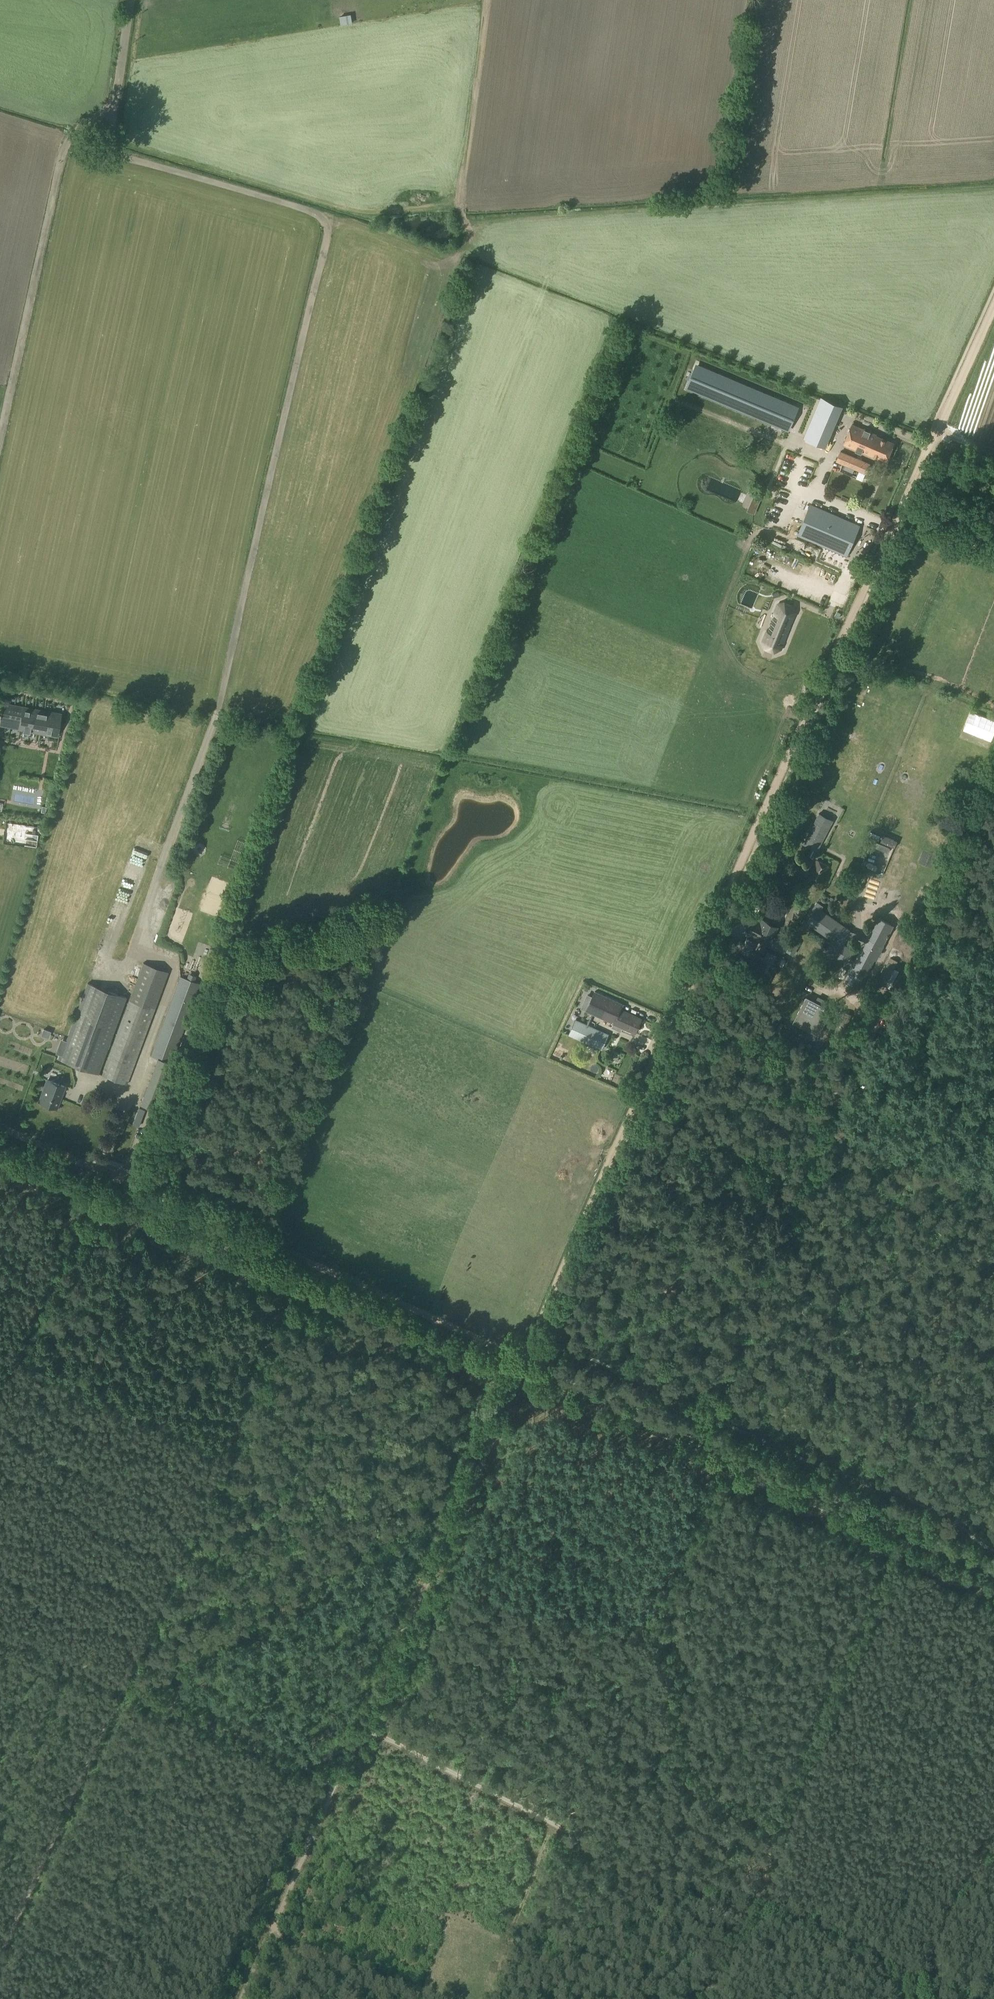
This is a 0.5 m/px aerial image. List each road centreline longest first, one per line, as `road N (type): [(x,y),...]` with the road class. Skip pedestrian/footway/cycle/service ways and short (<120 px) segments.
road 1 (track): [(522,1358),(938,431)]
road 2 (track): [(361,1728),(739,1919),(760,1908),(942,1998)]
road 3 (track): [(522,1358),(993,1570)]
road 4 (track): [(522,1358),(361,1728)]
road 5 (track): [(0,1629),(335,1782)]
road 6 (track): [(0,436),(64,152),(73,134),(114,107)]
road 7 (track): [(205,1218),(522,1358)]
road 8 (track): [(71,1072),(130,1093),(176,966),(131,949),(160,867)]
road 9 (track): [(361,1728),(267,1936)]
road 10 (track): [(486,0),(461,208)]
road 11 (track): [(663,1036),(840,1099)]
road 12 (track): [(551,1826),(476,1998)]
road 13 (track): [(428,1998),(267,1936)]
road 14 (track): [(215,715),(160,867)]
road 15 (track): [(938,431),(993,310)]

